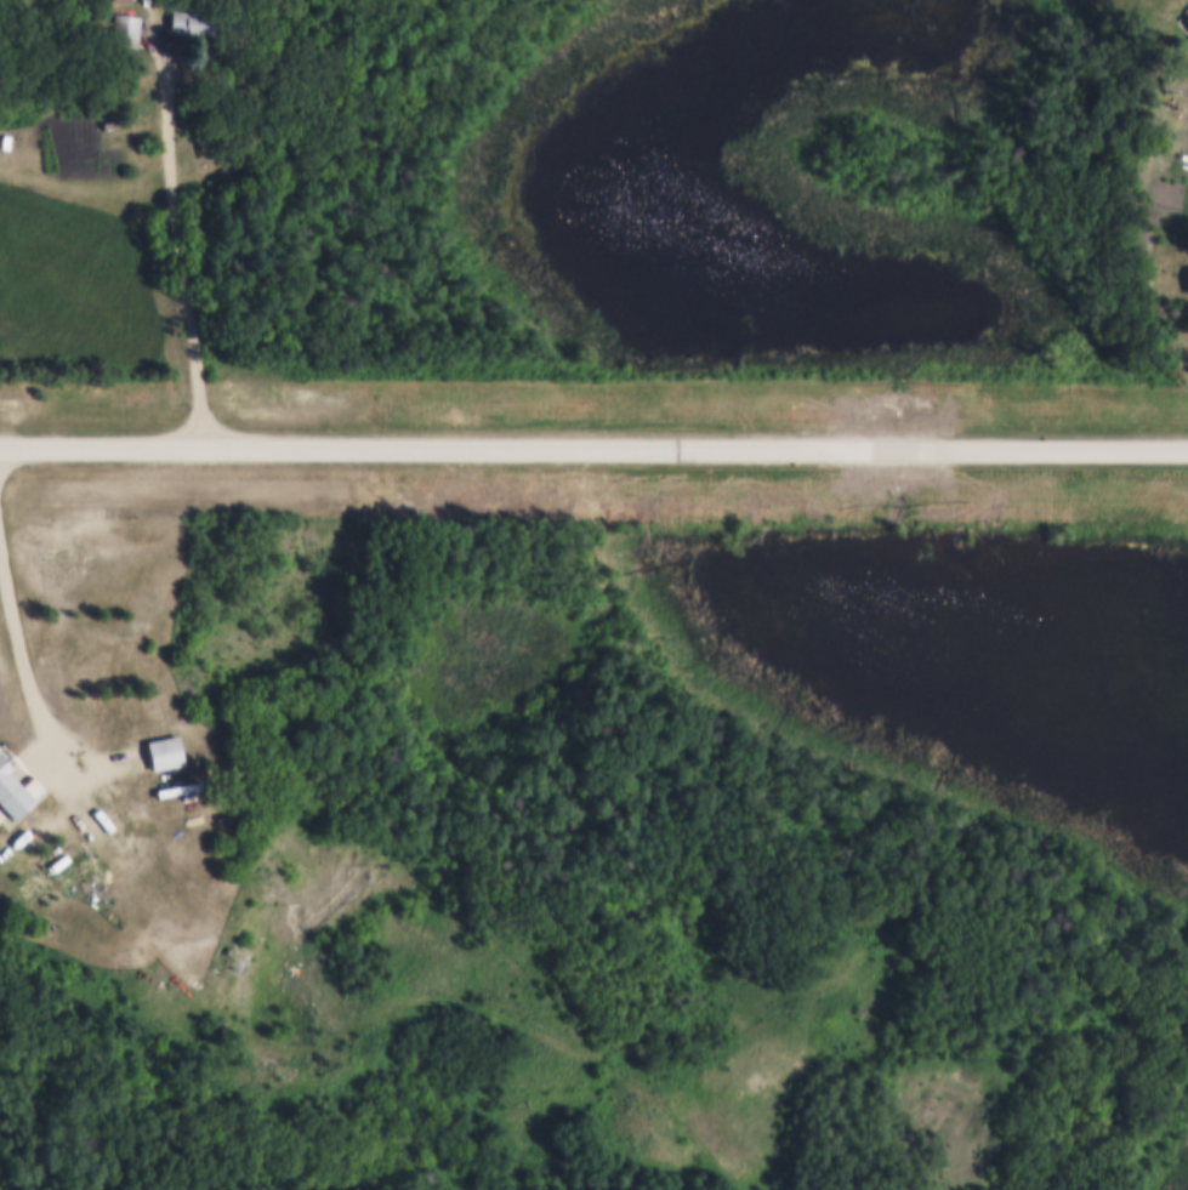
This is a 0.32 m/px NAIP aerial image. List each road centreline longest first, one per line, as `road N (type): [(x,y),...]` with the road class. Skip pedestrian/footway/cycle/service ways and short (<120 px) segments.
road 1 (tertiary): [(1187,450),(0,446)]
road 2 (track): [(75,776),(148,952),(249,1032),(278,1046),(332,1042),(374,1014),(455,996),(604,1064),(744,1189)]
road 3 (track): [(366,872),(222,1014)]

